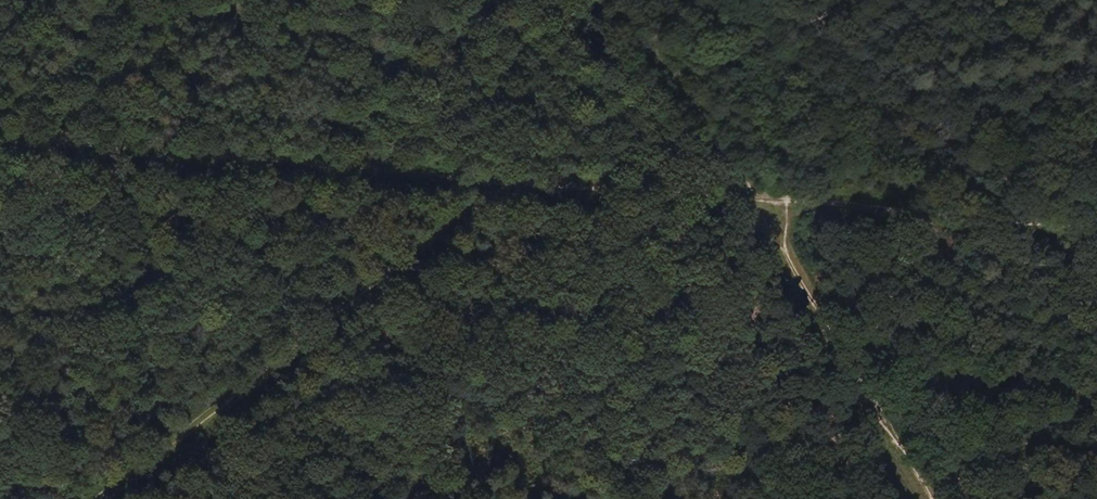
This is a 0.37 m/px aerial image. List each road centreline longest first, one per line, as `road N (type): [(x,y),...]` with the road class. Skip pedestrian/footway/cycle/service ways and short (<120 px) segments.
road 1 (track): [(500,183),(105,498)]
road 2 (track): [(0,134),(500,183)]
road 3 (track): [(932,498),(755,199)]
road 4 (track): [(755,199),(1096,225)]
road 5 (track): [(500,183),(755,199)]
road 6 (track): [(755,199),(624,0)]

